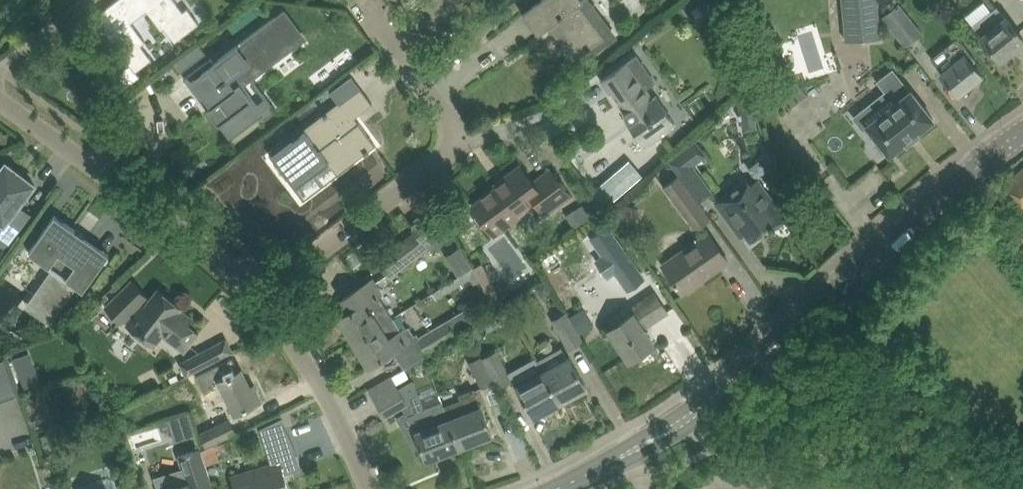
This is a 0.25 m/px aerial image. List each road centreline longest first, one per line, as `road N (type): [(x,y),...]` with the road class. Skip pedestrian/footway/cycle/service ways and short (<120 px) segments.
road 1 (residential): [(268,292),(442,162),(453,144),(453,122),(406,42)]
road 2 (residential): [(1021,488),(759,474),(740,464),(702,420)]
road 3 (unclassified): [(268,292),(198,225),(0,92)]
road 4 (tertiary): [(778,344),(1022,132)]
road 5 (unclassified): [(371,488),(338,398),(268,292)]

